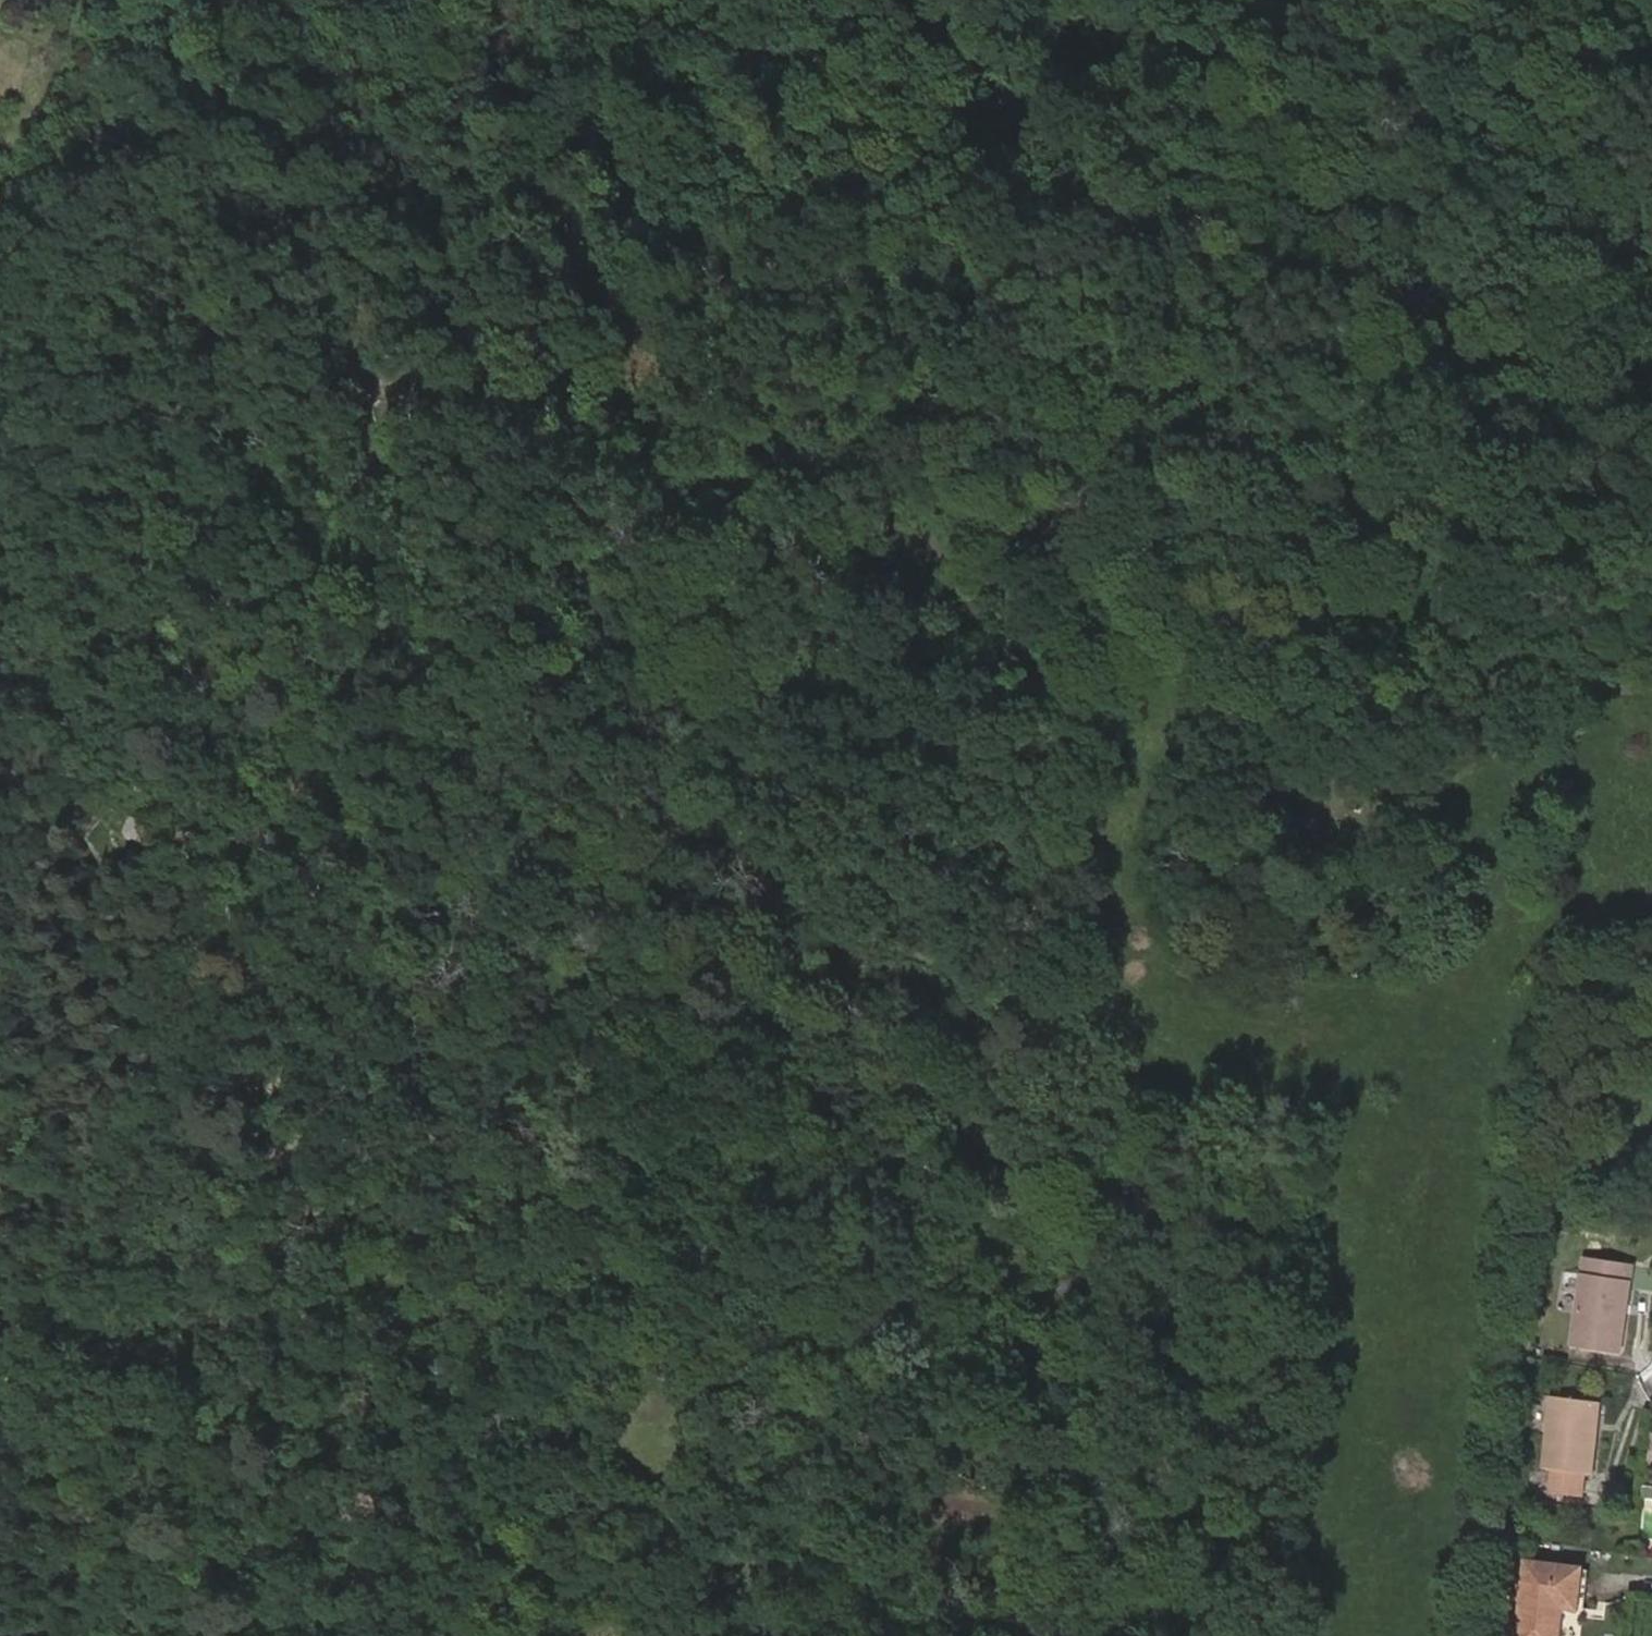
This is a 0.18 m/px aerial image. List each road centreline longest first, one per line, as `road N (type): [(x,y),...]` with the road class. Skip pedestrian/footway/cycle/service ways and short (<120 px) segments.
road 1 (track): [(1205,1635),(1220,1528),(643,1430)]
road 2 (track): [(715,1635),(643,1430)]

